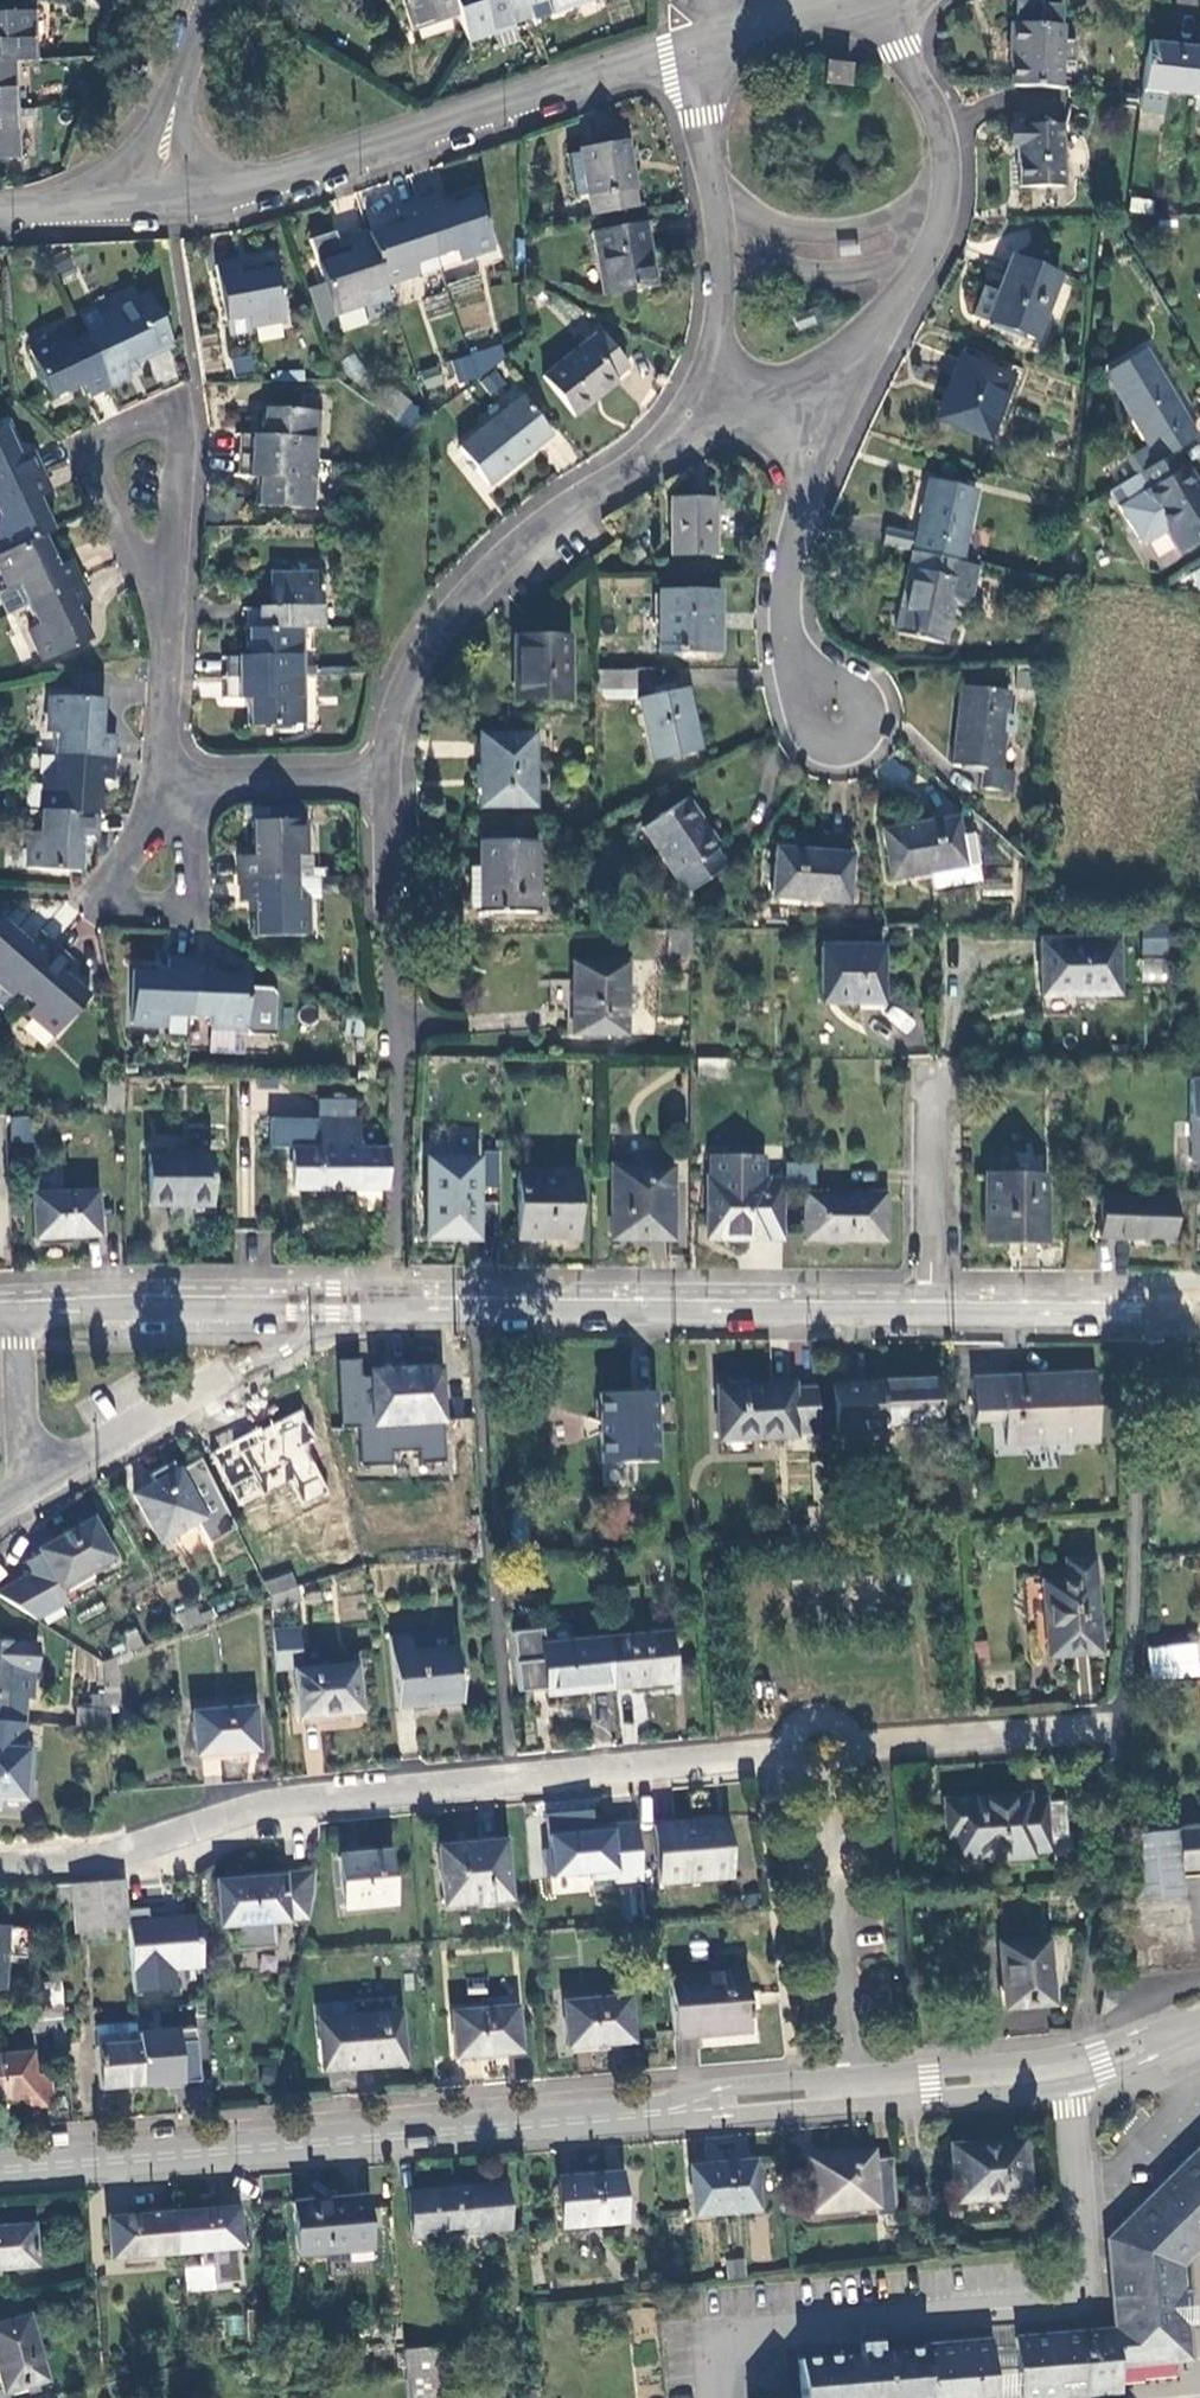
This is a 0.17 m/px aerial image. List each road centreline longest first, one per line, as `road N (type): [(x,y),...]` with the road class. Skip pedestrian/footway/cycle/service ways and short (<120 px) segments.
road 1 (residential): [(0,1880),(162,1861),(284,1810),(1116,1741)]
road 2 (tertiary): [(0,2177),(1071,2071)]
road 3 (residential): [(936,1313),(473,1308),(12,1315)]
road 4 (residential): [(1071,2071),(1081,2301),(760,2330),(731,2349),(716,2397)]
road 5 (residential): [(131,212),(228,202),(701,59)]
road 6 (residential): [(756,405),(566,503),(462,600),(412,667),(392,782)]
road 7 (residential): [(756,405),(866,354),(924,272),(949,208),(949,171),(927,93),(884,0)]
road 8 (residential): [(164,586),(188,409),(82,450),(121,537)]
road 9 (residential): [(701,59),(718,244),(715,330),(756,405)]
road 10 (residential): [(835,719),(784,644),(800,520),(756,405)]
road 11 (residential): [(392,782),(402,1048)]
road 12 (residential): [(1199,1313),(936,1313)]
road 13 (residential): [(17,1488),(46,1482),(243,1368)]
road 14 (residential): [(154,819),(98,897),(152,906),(192,900),(194,841)]
road 15 (residential): [(392,782),(165,781)]
road 16 (residential): [(928,1087),(936,1313)]
road 17 (residential): [(206,0),(131,212)]
road 18 (residential): [(165,781),(164,586)]
road 19 (residential): [(12,1315),(23,1465),(17,1488)]
road 20 (residential): [(731,48),(867,0)]
road 21 (tertiary): [(1071,2071),(1199,2026)]
road 22 (residential): [(0,218),(131,212)]

